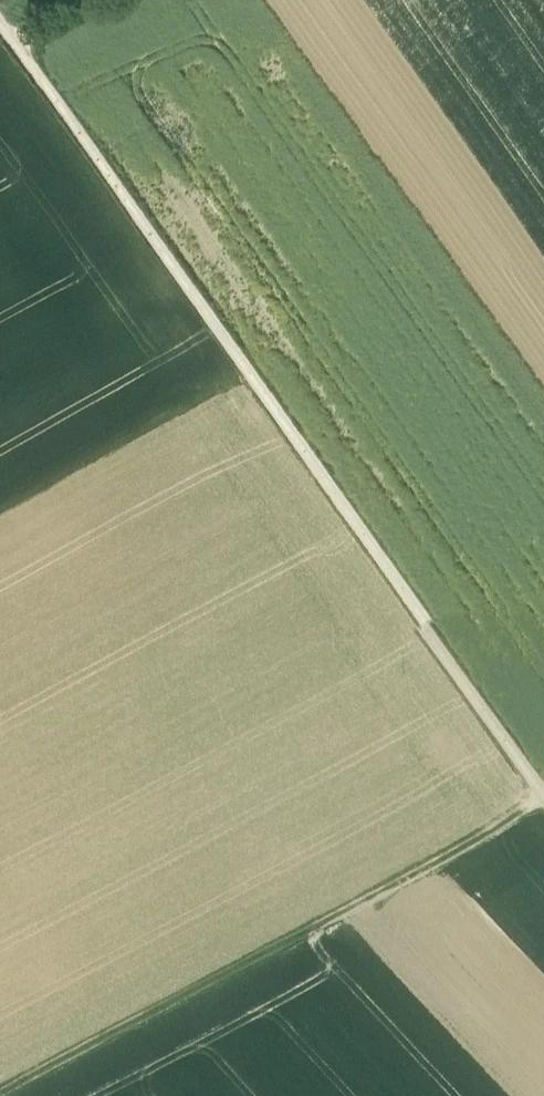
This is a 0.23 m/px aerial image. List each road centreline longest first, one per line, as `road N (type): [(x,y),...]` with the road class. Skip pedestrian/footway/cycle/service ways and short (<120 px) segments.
road 1 (track): [(543,791),(0,26)]
road 2 (track): [(37,1095),(543,819)]

